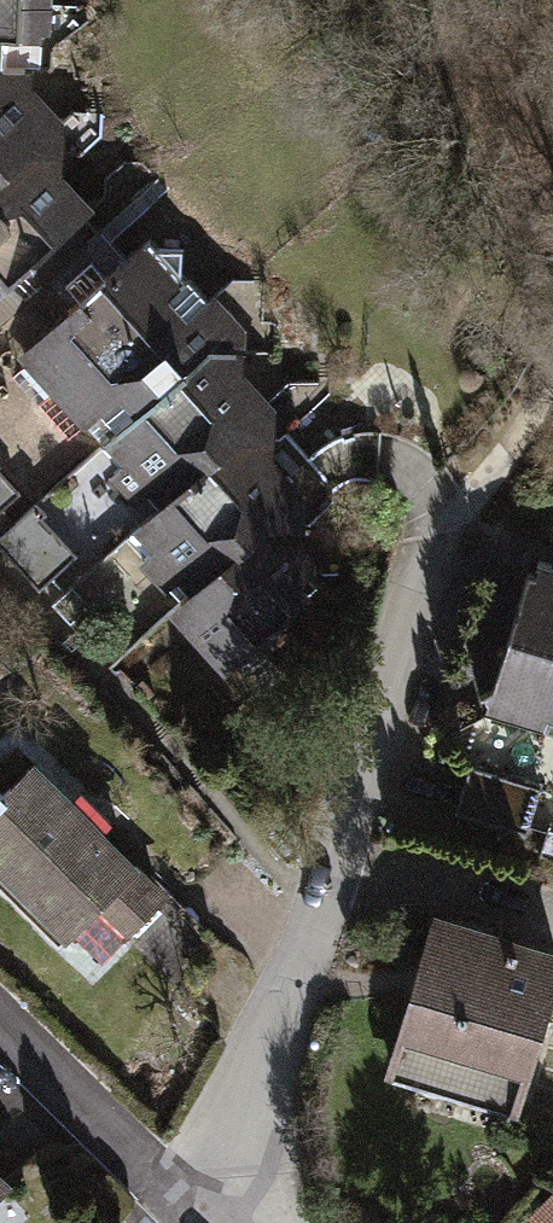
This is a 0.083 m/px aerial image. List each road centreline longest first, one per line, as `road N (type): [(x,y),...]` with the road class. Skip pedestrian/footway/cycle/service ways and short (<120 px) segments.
road 1 (residential): [(203,1222),(448,526)]
road 2 (residential): [(0,1030),(193,1222)]
road 3 (track): [(552,377),(448,526)]

